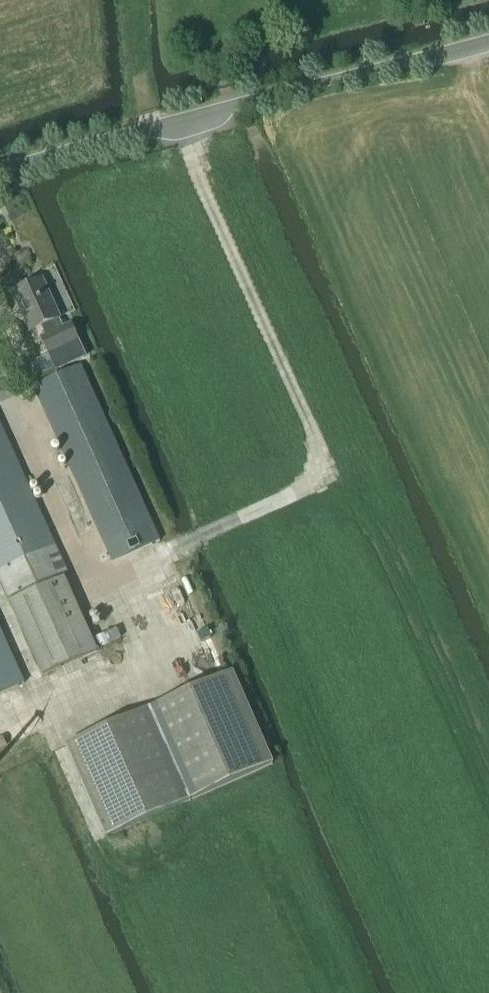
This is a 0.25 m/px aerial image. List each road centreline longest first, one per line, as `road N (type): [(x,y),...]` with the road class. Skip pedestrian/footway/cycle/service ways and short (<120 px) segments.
road 1 (track): [(174,120),(319,448),(310,485),(147,562)]
road 2 (unclassified): [(0,168),(488,40)]

